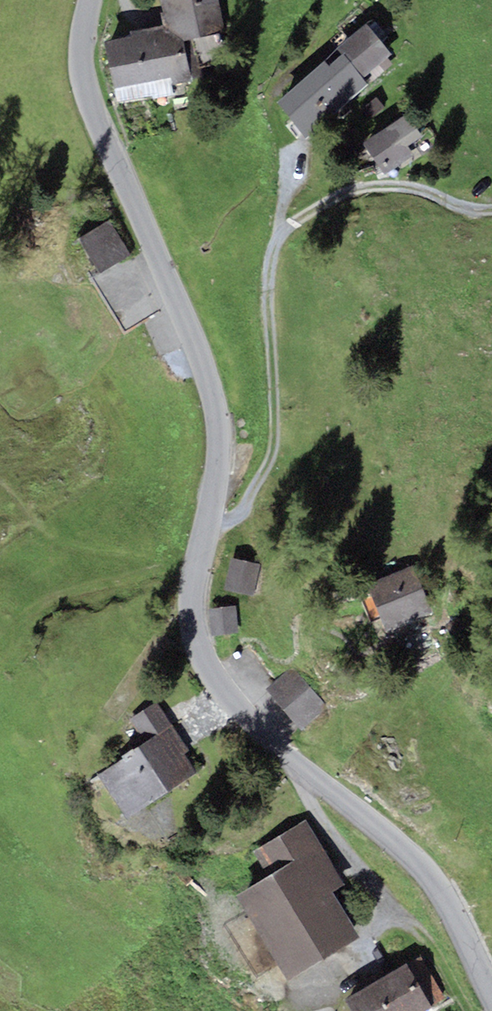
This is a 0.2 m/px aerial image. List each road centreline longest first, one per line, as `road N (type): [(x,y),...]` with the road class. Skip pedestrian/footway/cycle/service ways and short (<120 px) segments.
road 1 (tertiary): [(90,0),(82,66),(193,339),(217,421),(217,474),(191,593),(193,643),(218,690),(241,714),(422,872),(491,1000)]
road 2 (track): [(202,540),(261,476),(271,454),(264,291),(278,233),(360,188),(429,190),(491,209)]

